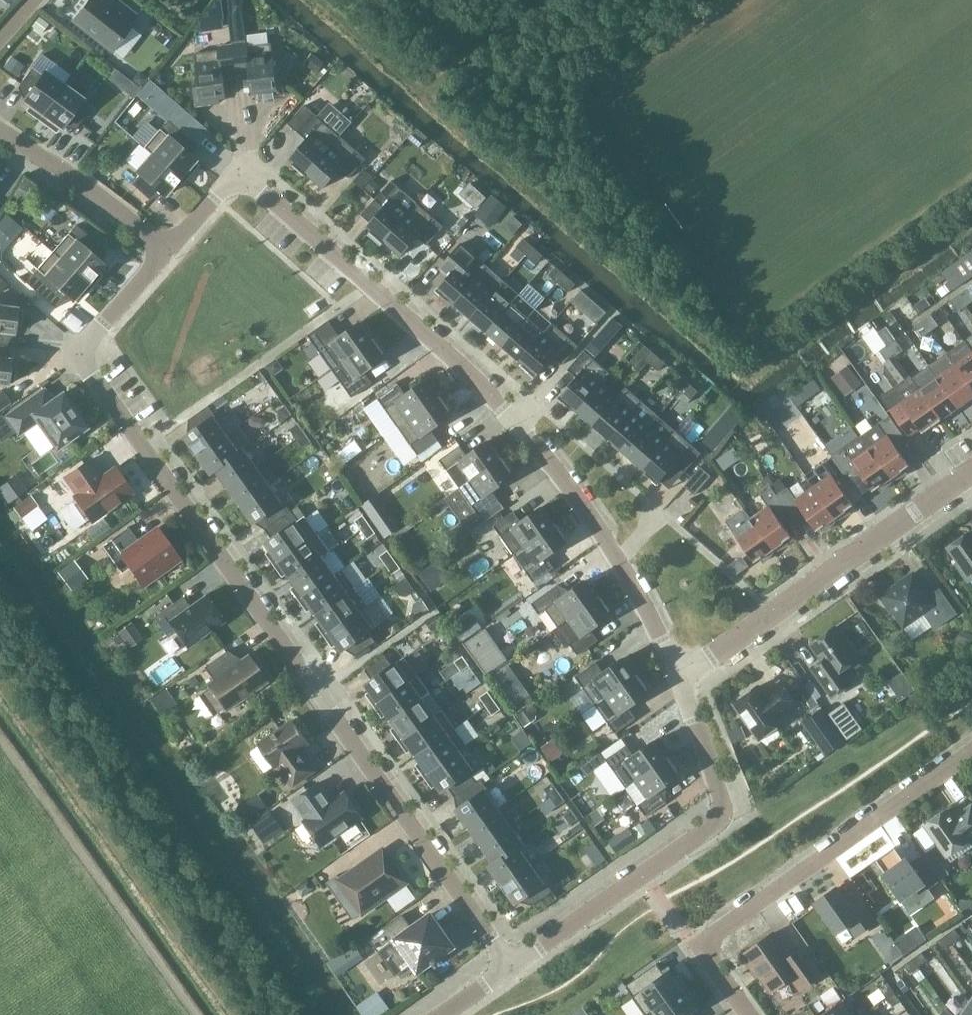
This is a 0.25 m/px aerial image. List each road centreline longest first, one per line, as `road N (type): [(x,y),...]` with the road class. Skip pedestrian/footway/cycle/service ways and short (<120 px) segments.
road 1 (residential): [(166,250),(74,353),(510,966)]
road 2 (residential): [(677,681),(635,589),(516,423),(239,171),(166,250)]
road 3 (residential): [(748,1014),(699,947),(971,751)]
road 4 (track): [(0,685),(233,1014)]
road 5 (residential): [(510,966),(720,817),(677,681)]
road 6 (residential): [(677,681),(971,471)]
road 7 (residential): [(166,250),(0,127)]

